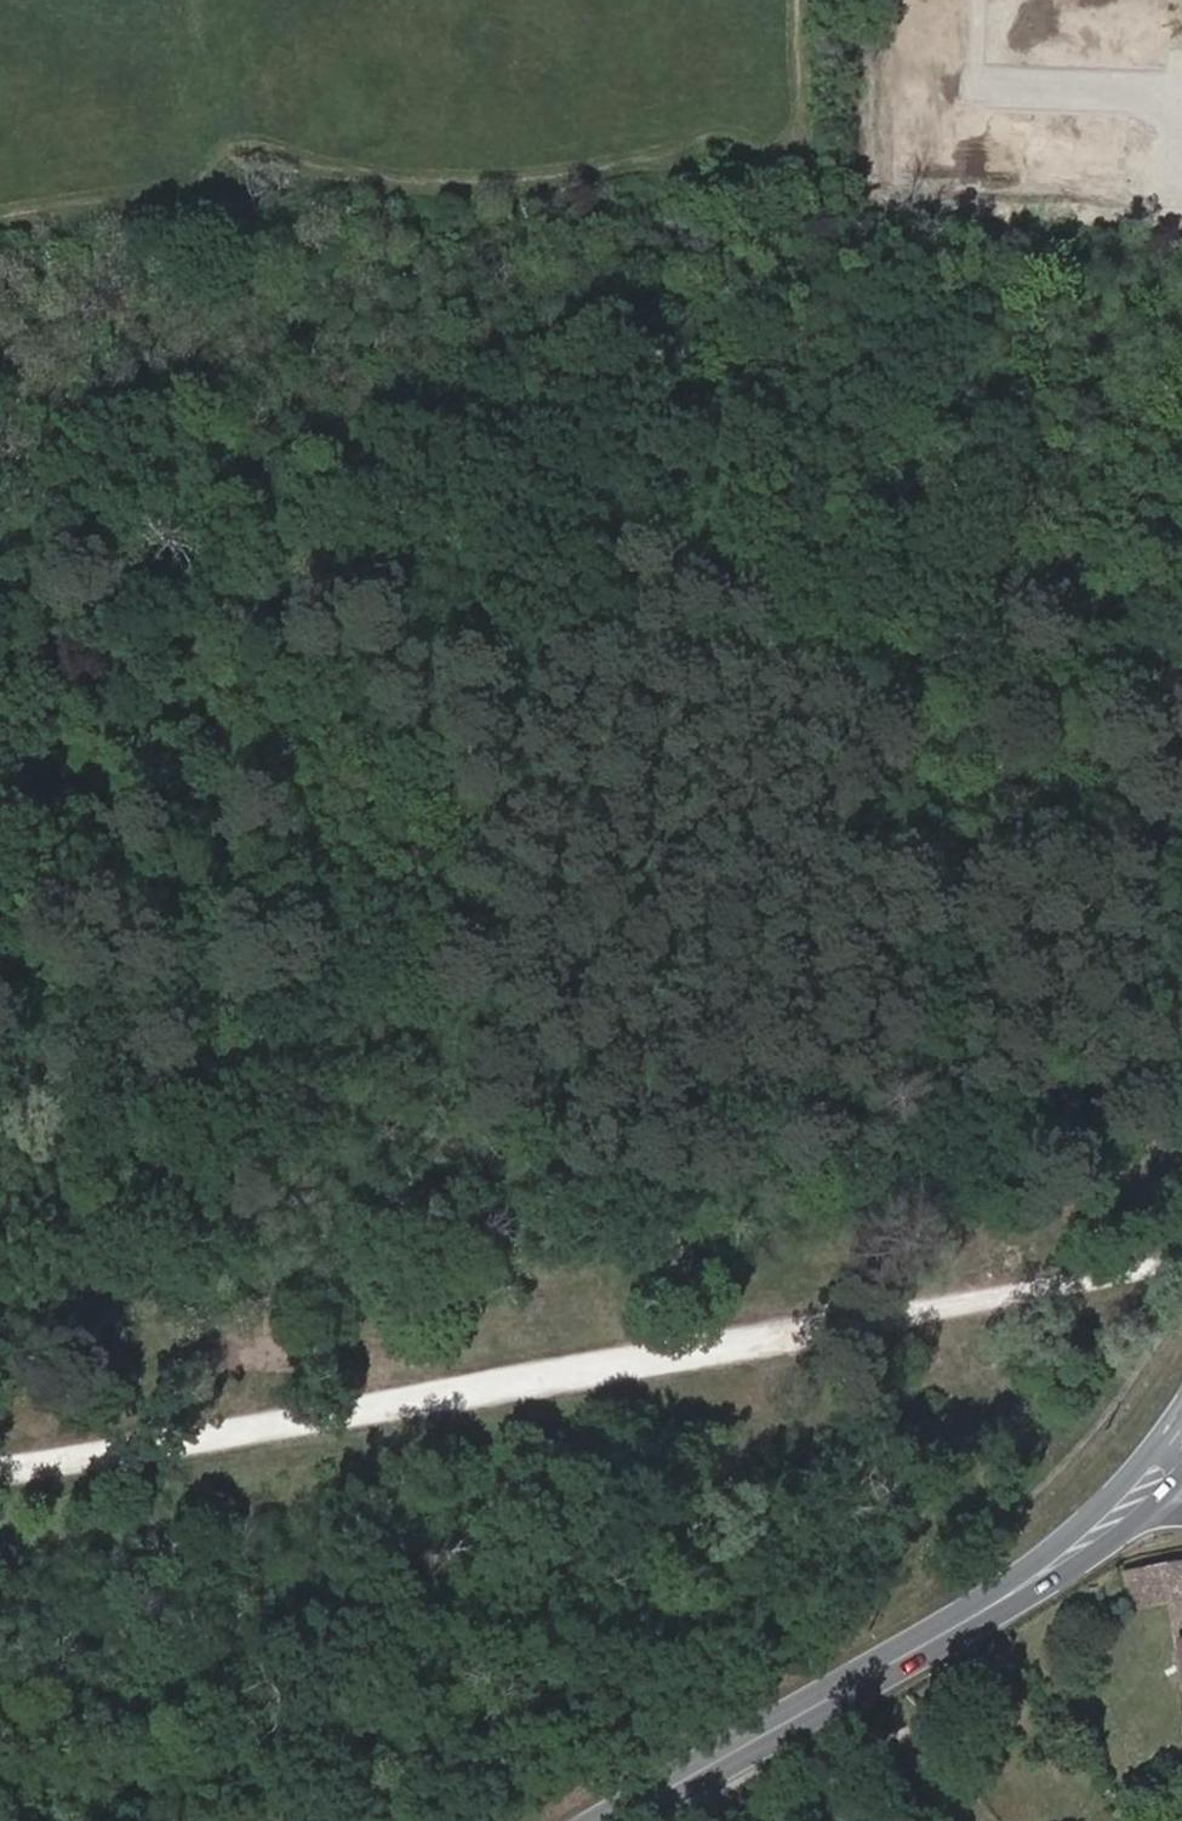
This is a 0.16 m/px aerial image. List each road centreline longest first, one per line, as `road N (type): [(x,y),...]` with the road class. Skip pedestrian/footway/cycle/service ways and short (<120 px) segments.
road 1 (track): [(814,0),(815,128),(788,160),(272,202),(0,239)]
road 2 (secondary): [(1166,1467),(1072,1562),(638,1820)]

